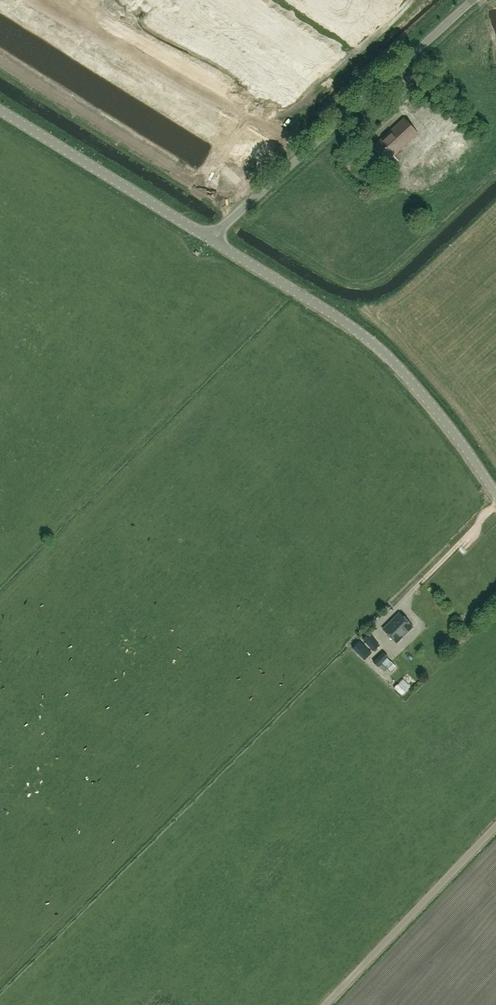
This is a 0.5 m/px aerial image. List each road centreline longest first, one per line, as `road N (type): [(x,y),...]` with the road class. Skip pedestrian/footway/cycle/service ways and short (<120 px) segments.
road 1 (tertiary): [(495,494),(460,437),(369,339),(210,238)]
road 2 (unclassified): [(210,238),(474,0)]
road 3 (tertiary): [(210,238),(0,109)]

